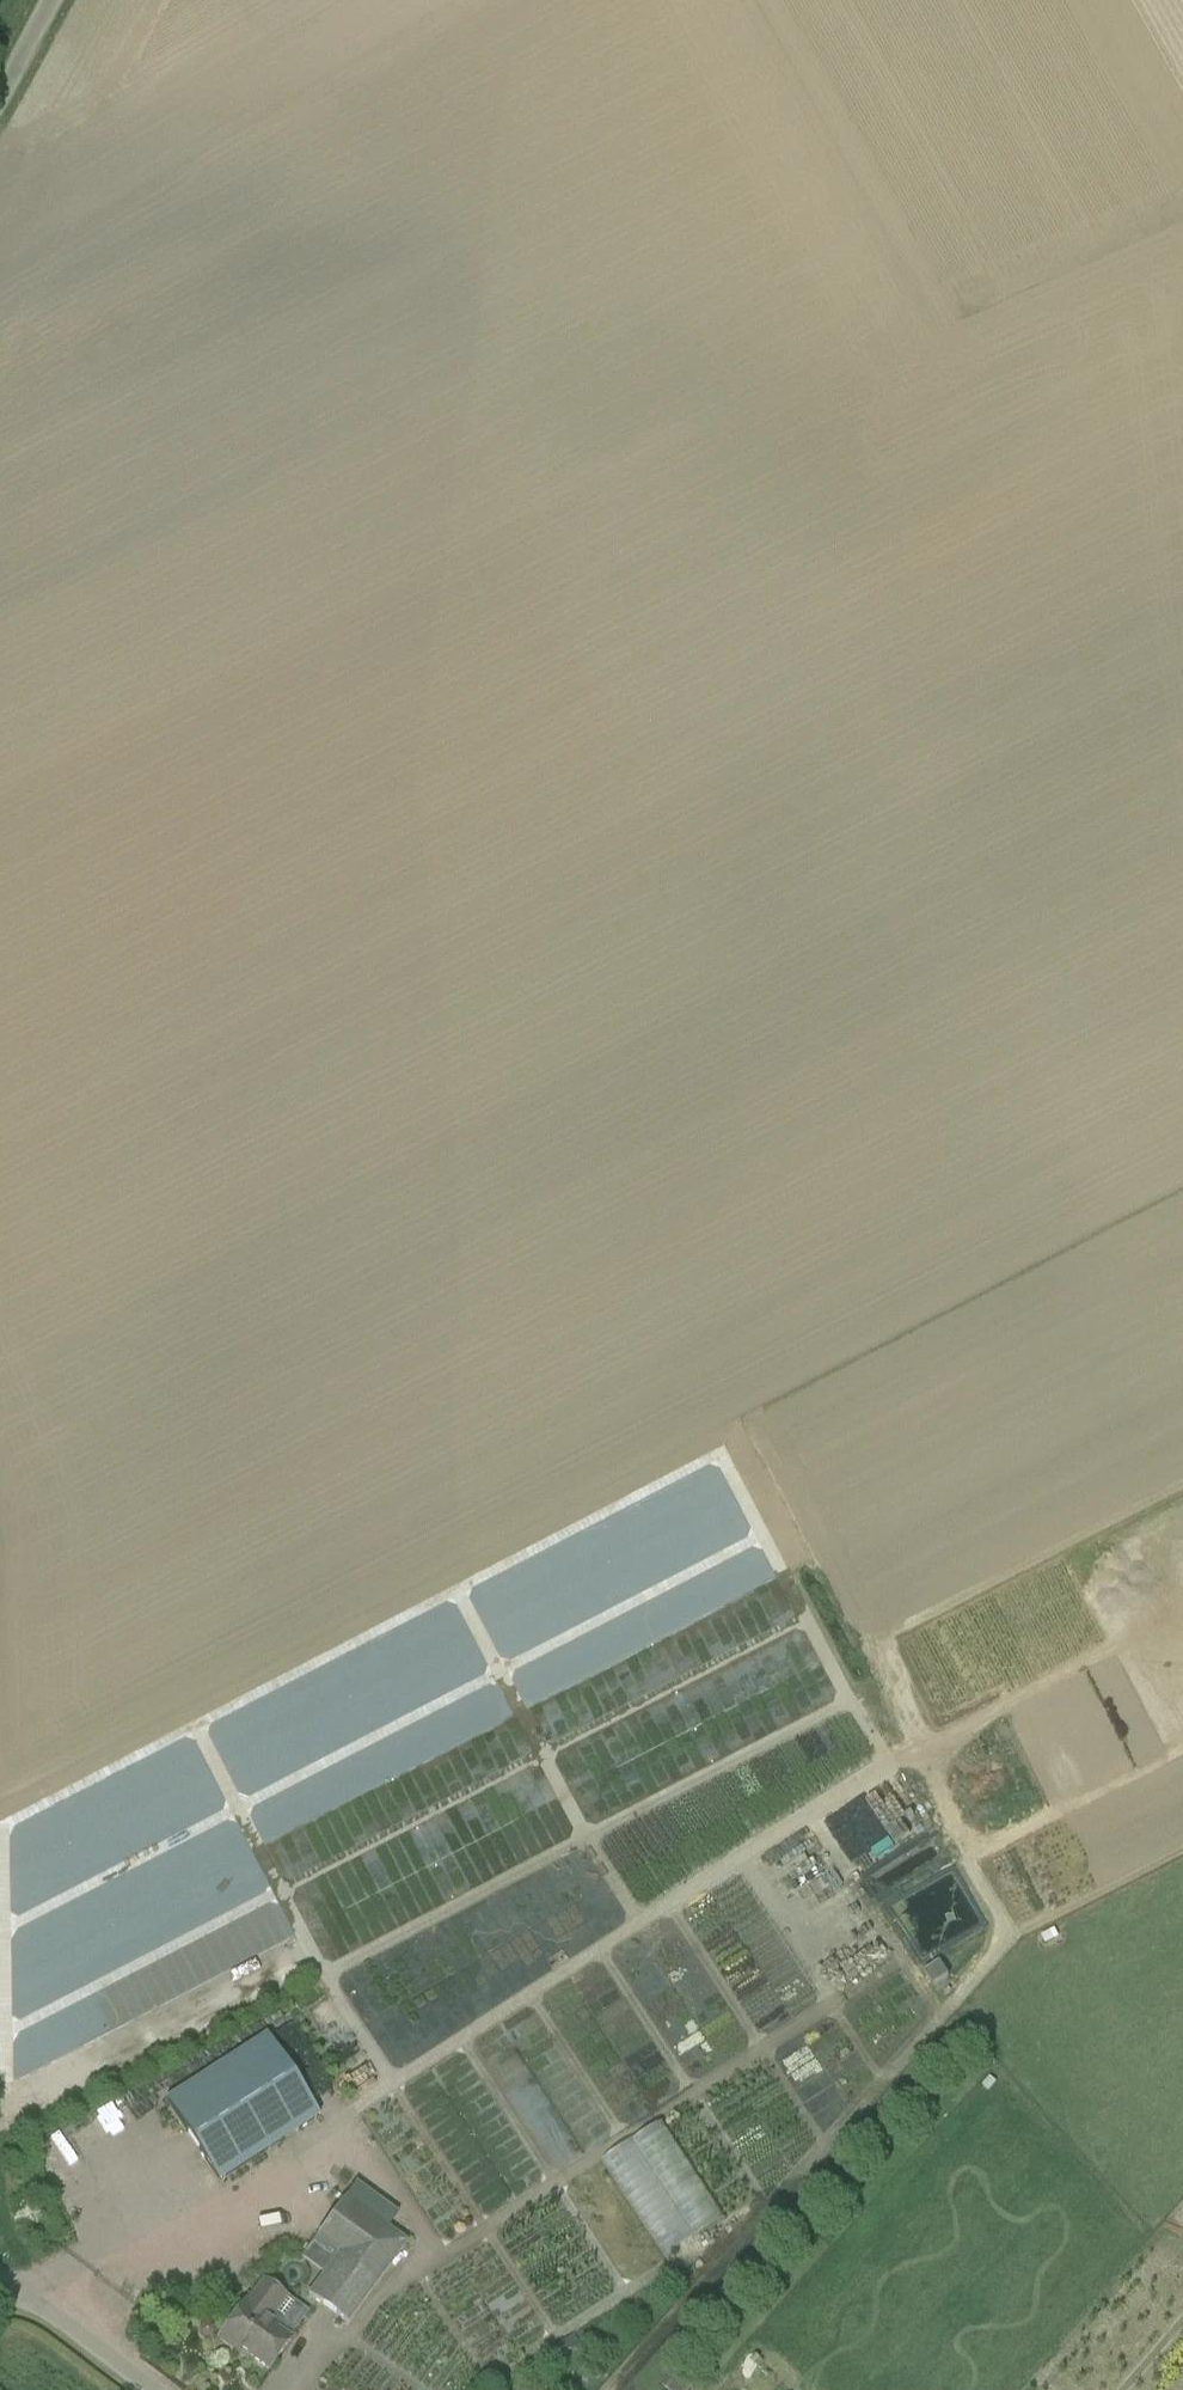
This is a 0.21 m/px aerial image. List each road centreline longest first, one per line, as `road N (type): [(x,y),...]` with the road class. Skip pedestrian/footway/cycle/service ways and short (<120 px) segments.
road 1 (unclassified): [(152,2389),(41,2307),(0,2298)]

